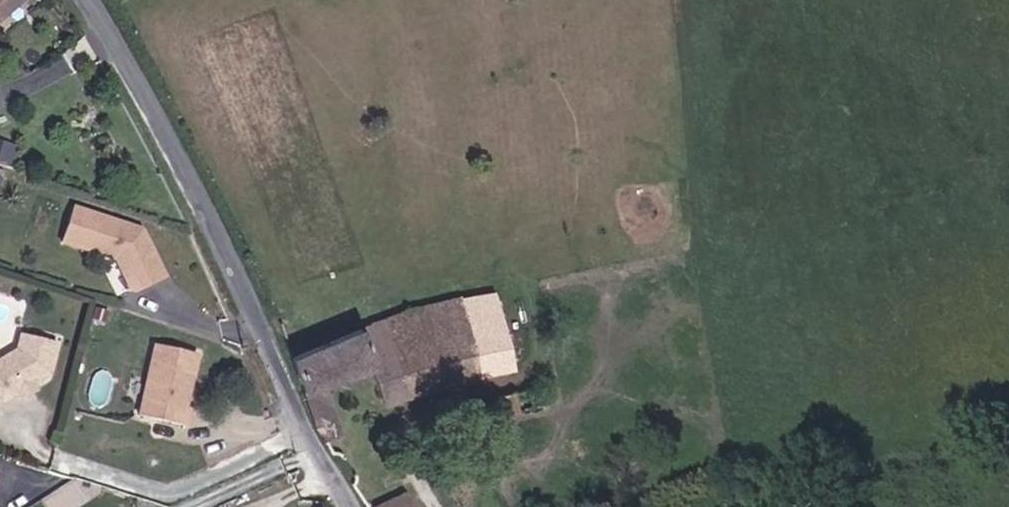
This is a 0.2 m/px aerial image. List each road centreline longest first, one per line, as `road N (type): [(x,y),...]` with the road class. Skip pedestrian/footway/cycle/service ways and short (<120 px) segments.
road 1 (tertiary): [(89,0),(202,206),(302,430),(348,506)]

